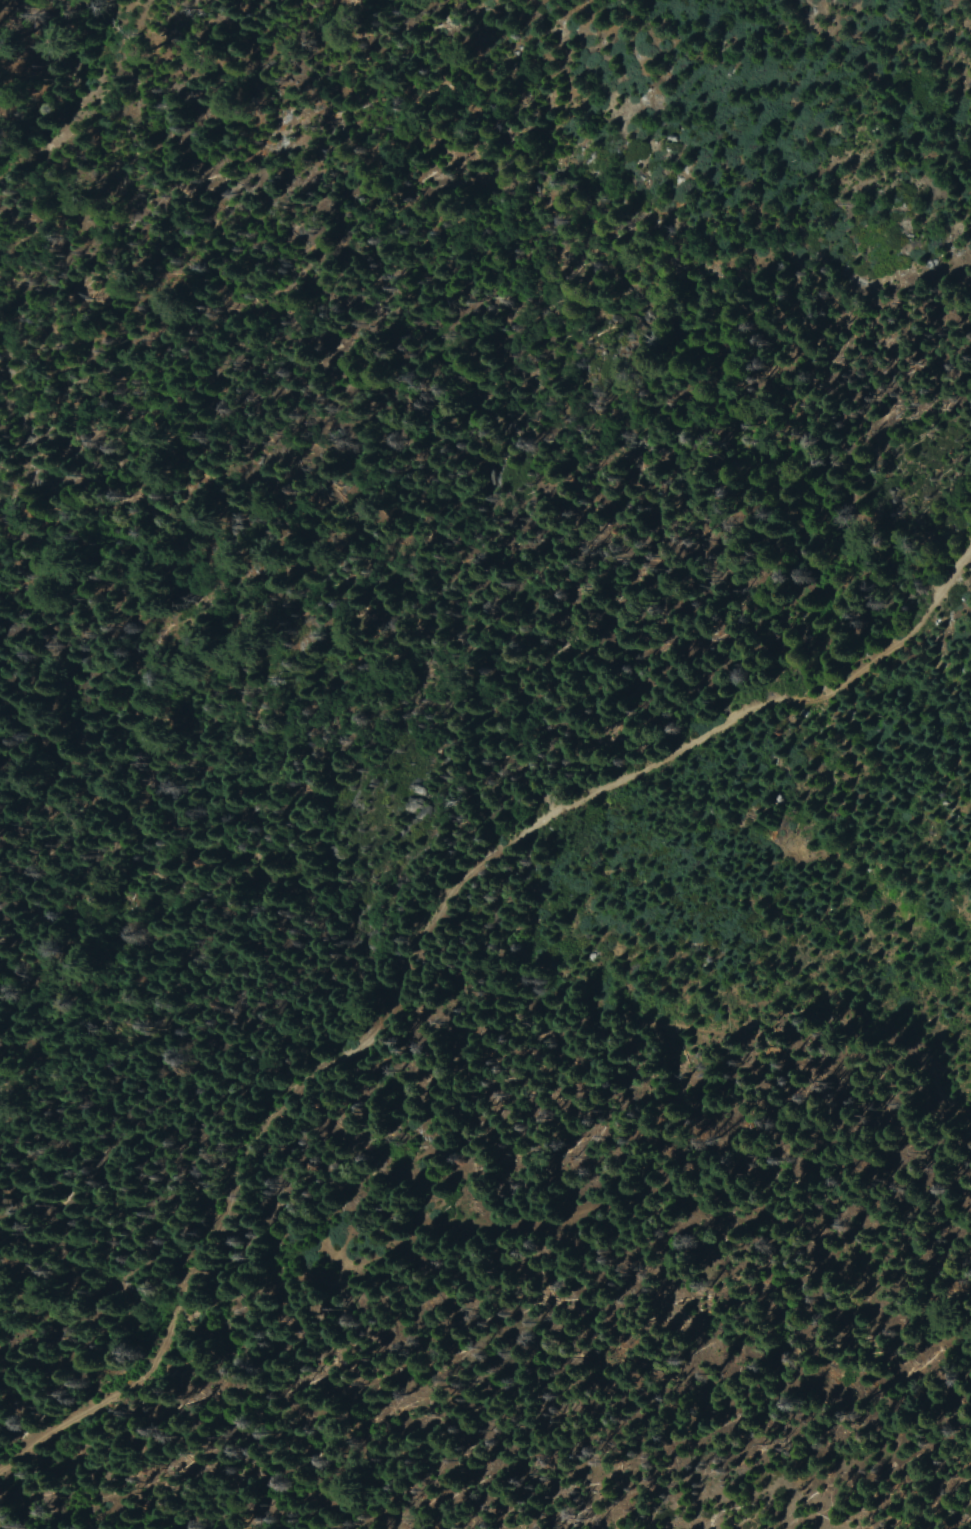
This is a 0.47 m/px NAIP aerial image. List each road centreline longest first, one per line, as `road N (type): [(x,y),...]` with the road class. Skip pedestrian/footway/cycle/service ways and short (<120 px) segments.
road 1 (residential): [(970,554),(895,648),(839,686),(768,701),(552,812),(451,900),(389,989),(374,1031),(317,1070),(270,1136),(155,1362),(114,1400),(0,1470)]
road 2 (track): [(156,0),(48,144),(0,181)]

